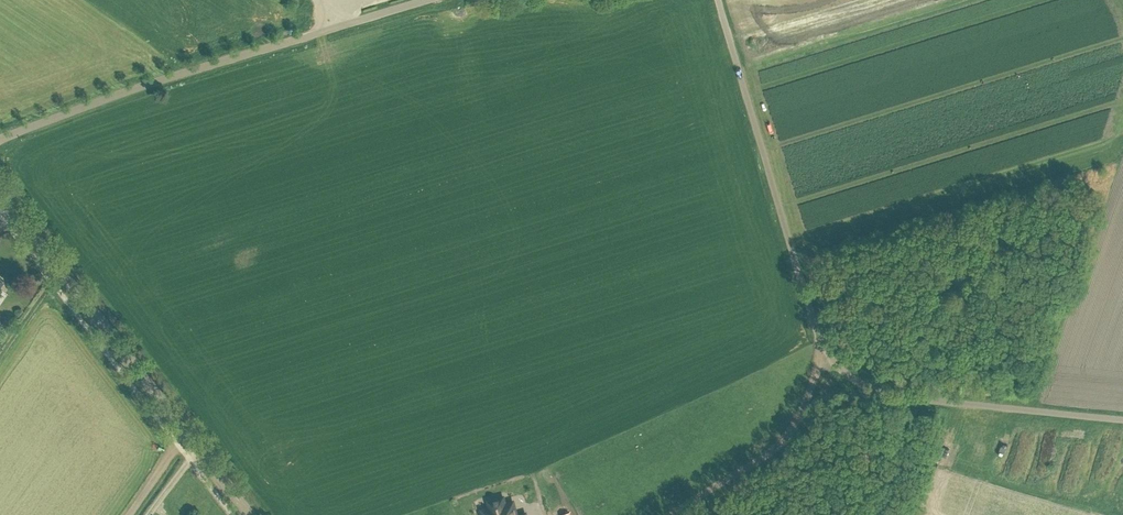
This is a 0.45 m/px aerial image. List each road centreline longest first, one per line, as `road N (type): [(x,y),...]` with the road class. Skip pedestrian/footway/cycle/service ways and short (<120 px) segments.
road 1 (unclassified): [(1122,420),(902,397),(837,364),(820,340),(720,0)]
road 2 (unclassified): [(0,137),(418,0)]
road 3 (tertiary): [(252,514),(0,190)]
road 4 (track): [(669,514),(781,442),(828,353)]

